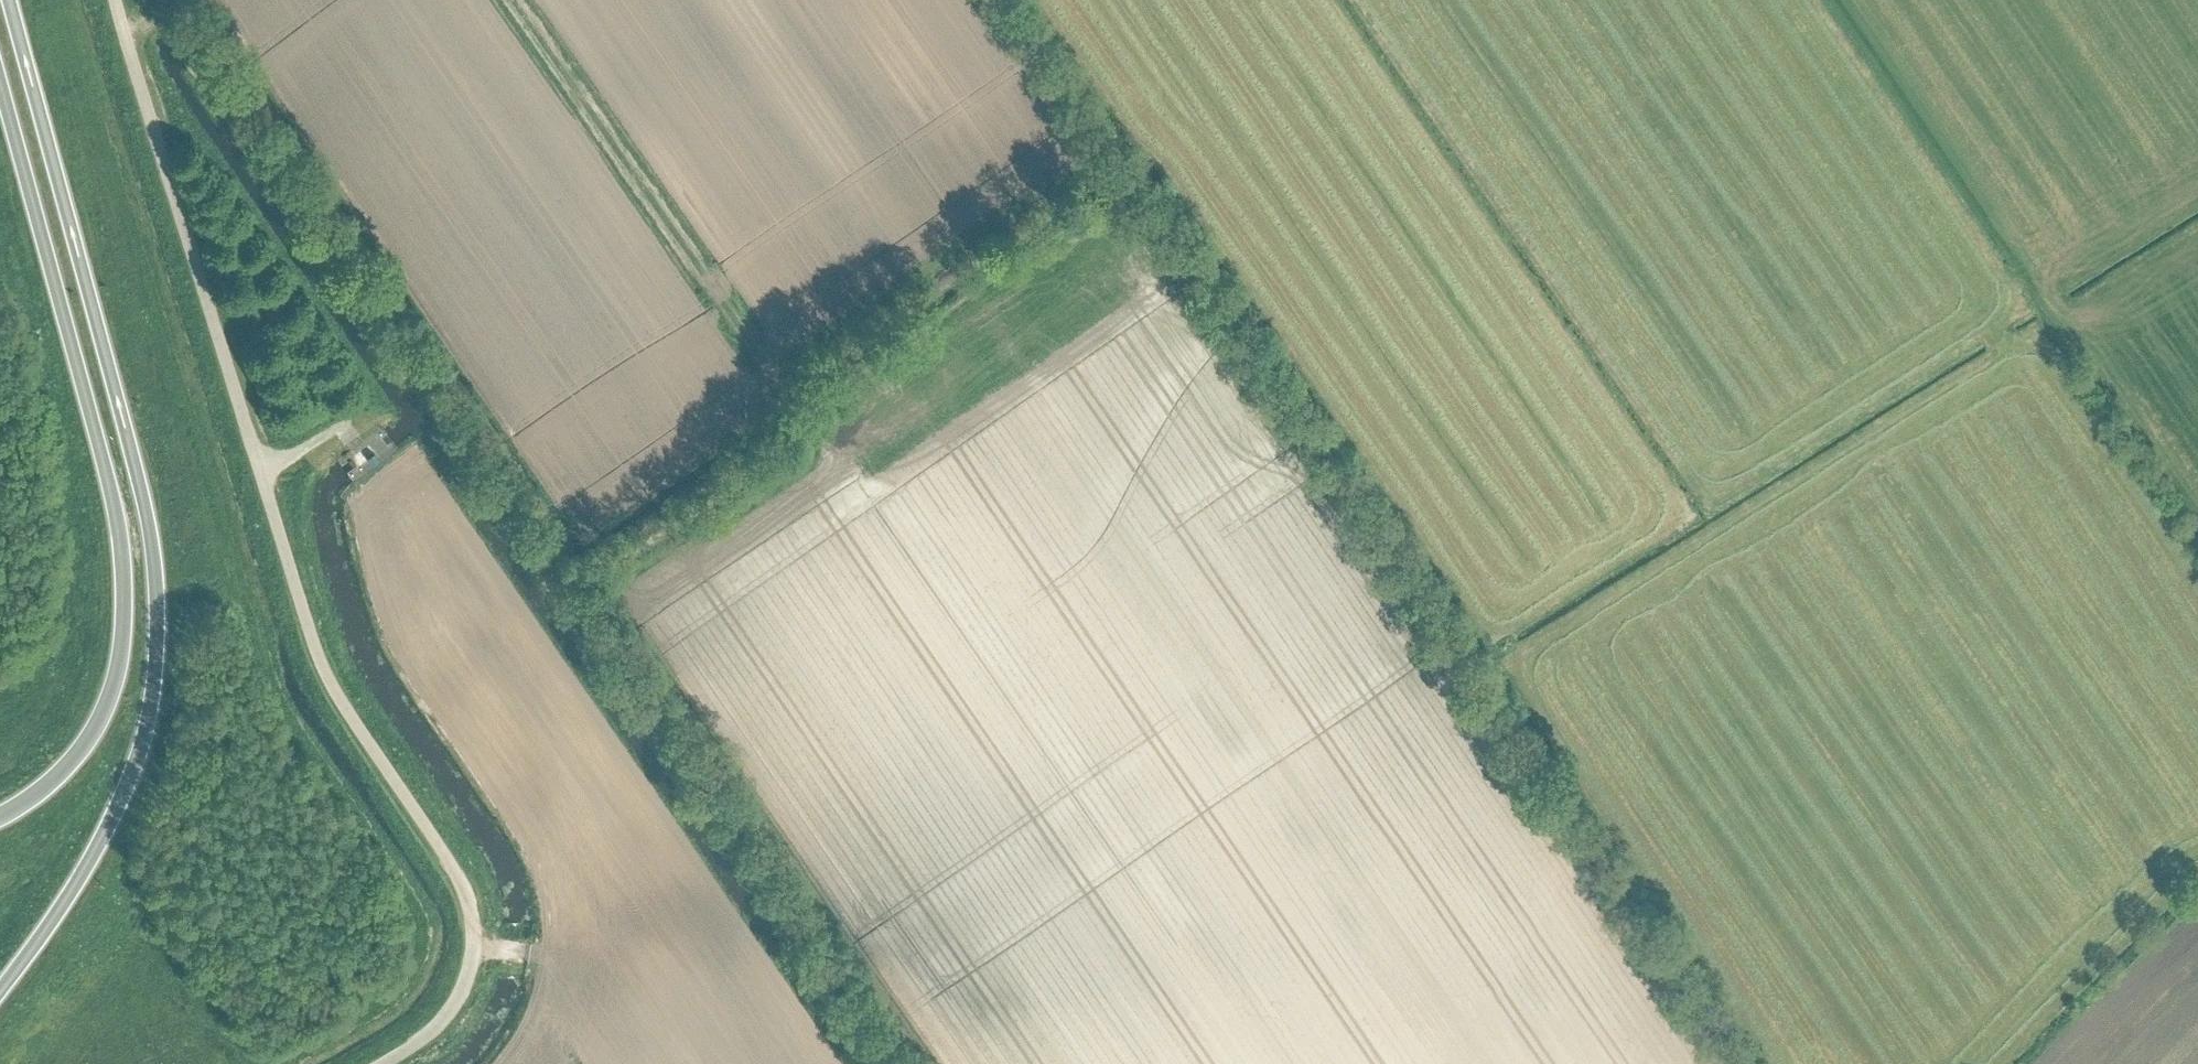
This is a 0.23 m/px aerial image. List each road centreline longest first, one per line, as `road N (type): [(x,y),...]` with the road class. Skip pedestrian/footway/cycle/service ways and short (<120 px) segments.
road 1 (track): [(882,1063),(201,73)]
road 2 (unclassified): [(377,1063),(410,1045),(455,1001),(473,951),(467,898),(343,703),(315,642),(114,0)]
road 3 (motorway): [(0,987),(117,805),(146,722),(156,632),(146,512),(10,0)]
road 4 (motorway): [(0,87),(115,508),(122,619),(110,693),(89,736),(48,782),(0,815)]
road 5 (track): [(816,438),(513,0)]

